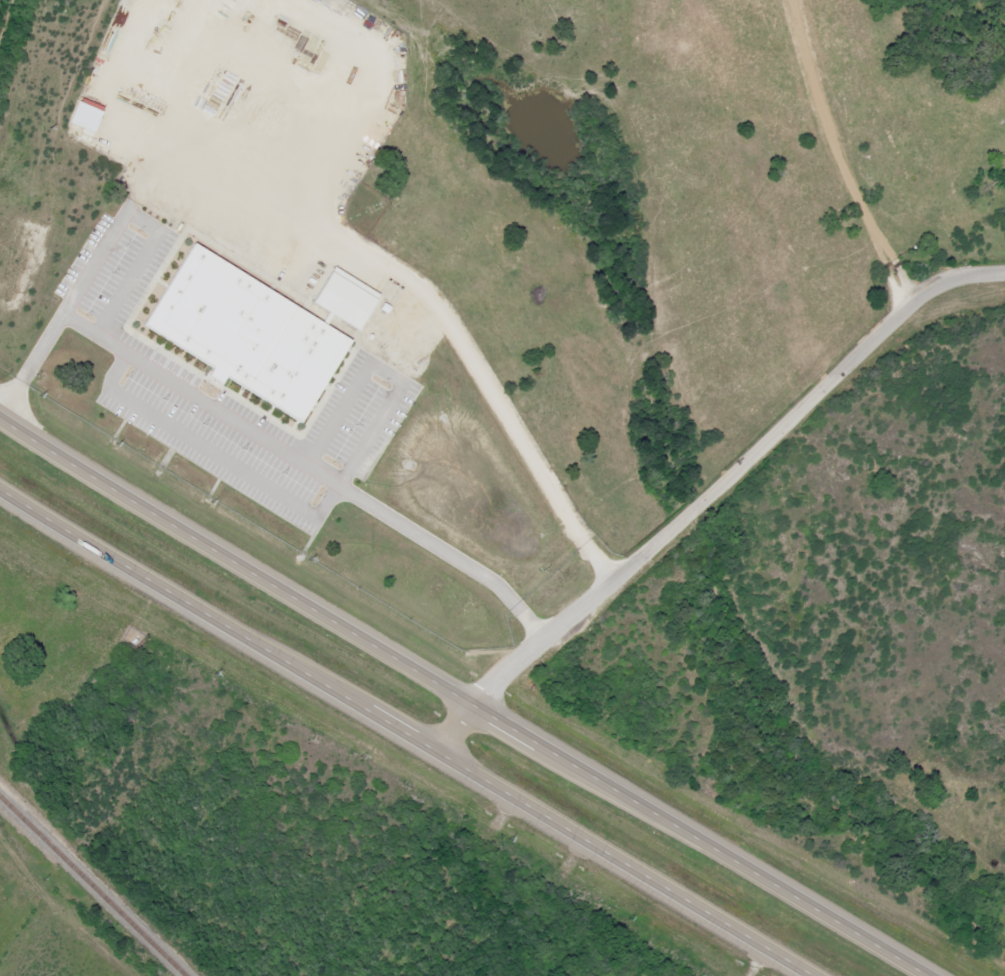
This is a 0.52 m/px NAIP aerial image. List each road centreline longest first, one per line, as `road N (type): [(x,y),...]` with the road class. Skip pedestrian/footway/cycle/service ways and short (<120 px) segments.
road 1 (trunk): [(917,975),(455,704),(0,411)]
road 2 (trunk): [(0,494),(812,975)]
road 3 (residential): [(419,738),(736,470),(927,289),(969,271),(1004,268)]
road 4 (residential): [(894,318),(854,219),(843,78),(860,0)]
road 5 (residential): [(0,135),(48,0)]

